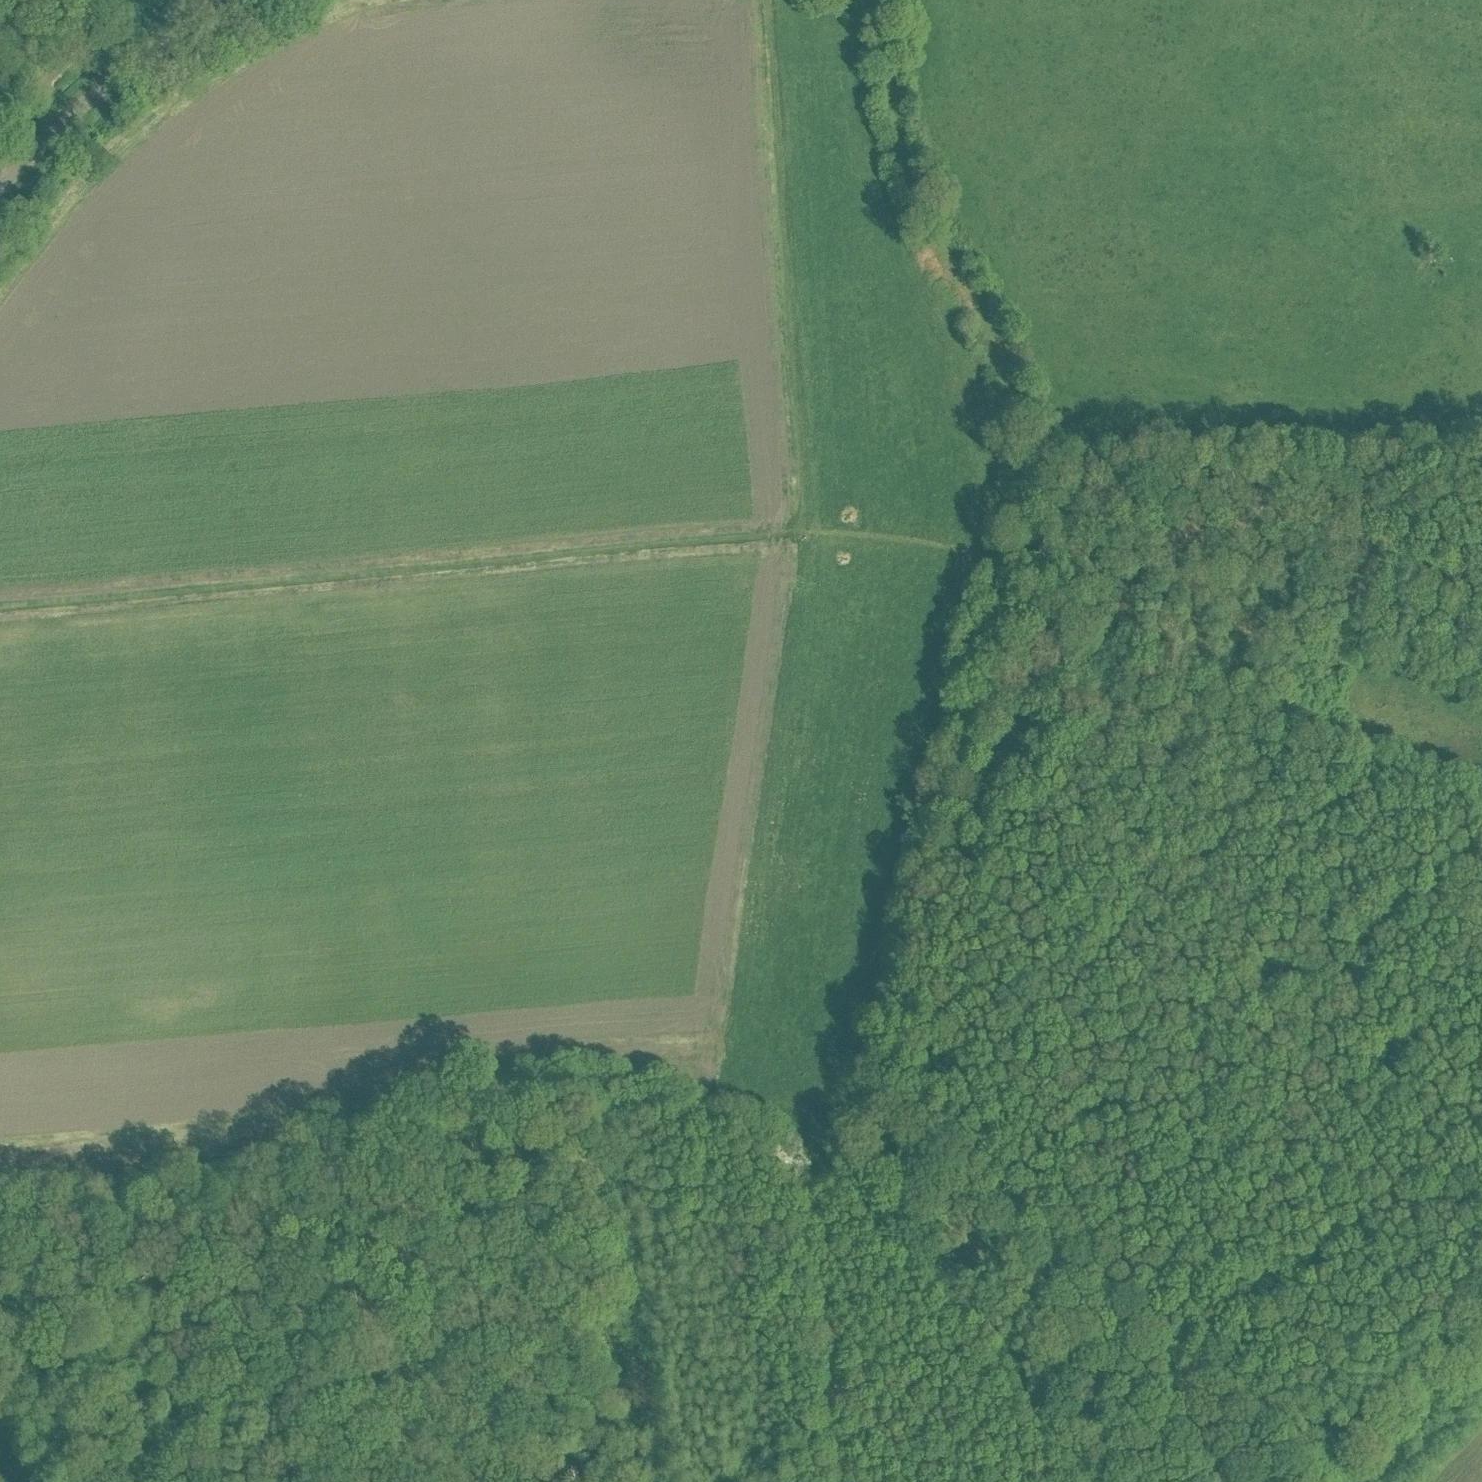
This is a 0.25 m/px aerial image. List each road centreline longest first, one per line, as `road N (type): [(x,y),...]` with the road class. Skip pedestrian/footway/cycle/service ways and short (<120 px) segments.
road 1 (unclassified): [(0,188),(208,0)]

